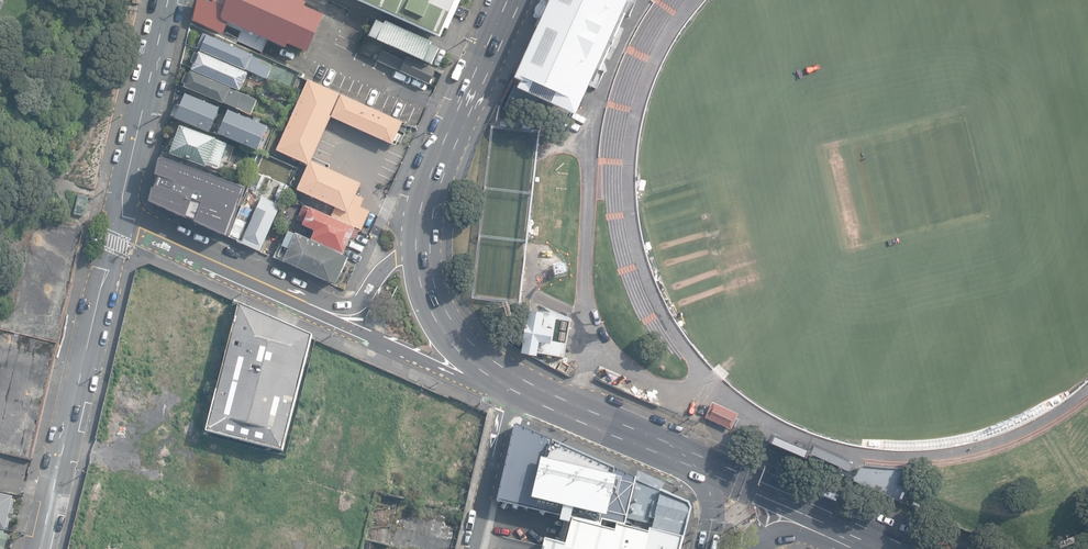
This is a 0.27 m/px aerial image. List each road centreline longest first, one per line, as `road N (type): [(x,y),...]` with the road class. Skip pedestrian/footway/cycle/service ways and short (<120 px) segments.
road 1 (tertiary): [(120,219),(40,548)]
road 2 (trunk): [(417,244),(429,182),(509,0)]
road 3 (unclassified): [(510,389),(482,386),(296,299)]
road 4 (tertiary): [(169,0),(120,219)]
road 5 (trunk): [(704,472),(510,389)]
road 6 (unclassified): [(296,299),(120,219)]
road 7 (trunk): [(510,389),(479,369),(430,310),(417,244)]
road 8 (unclassified): [(510,389),(472,548)]
road 9 (trunk): [(843,534),(704,472)]
road 10 (unclassified): [(296,299),(355,301),(417,244)]

